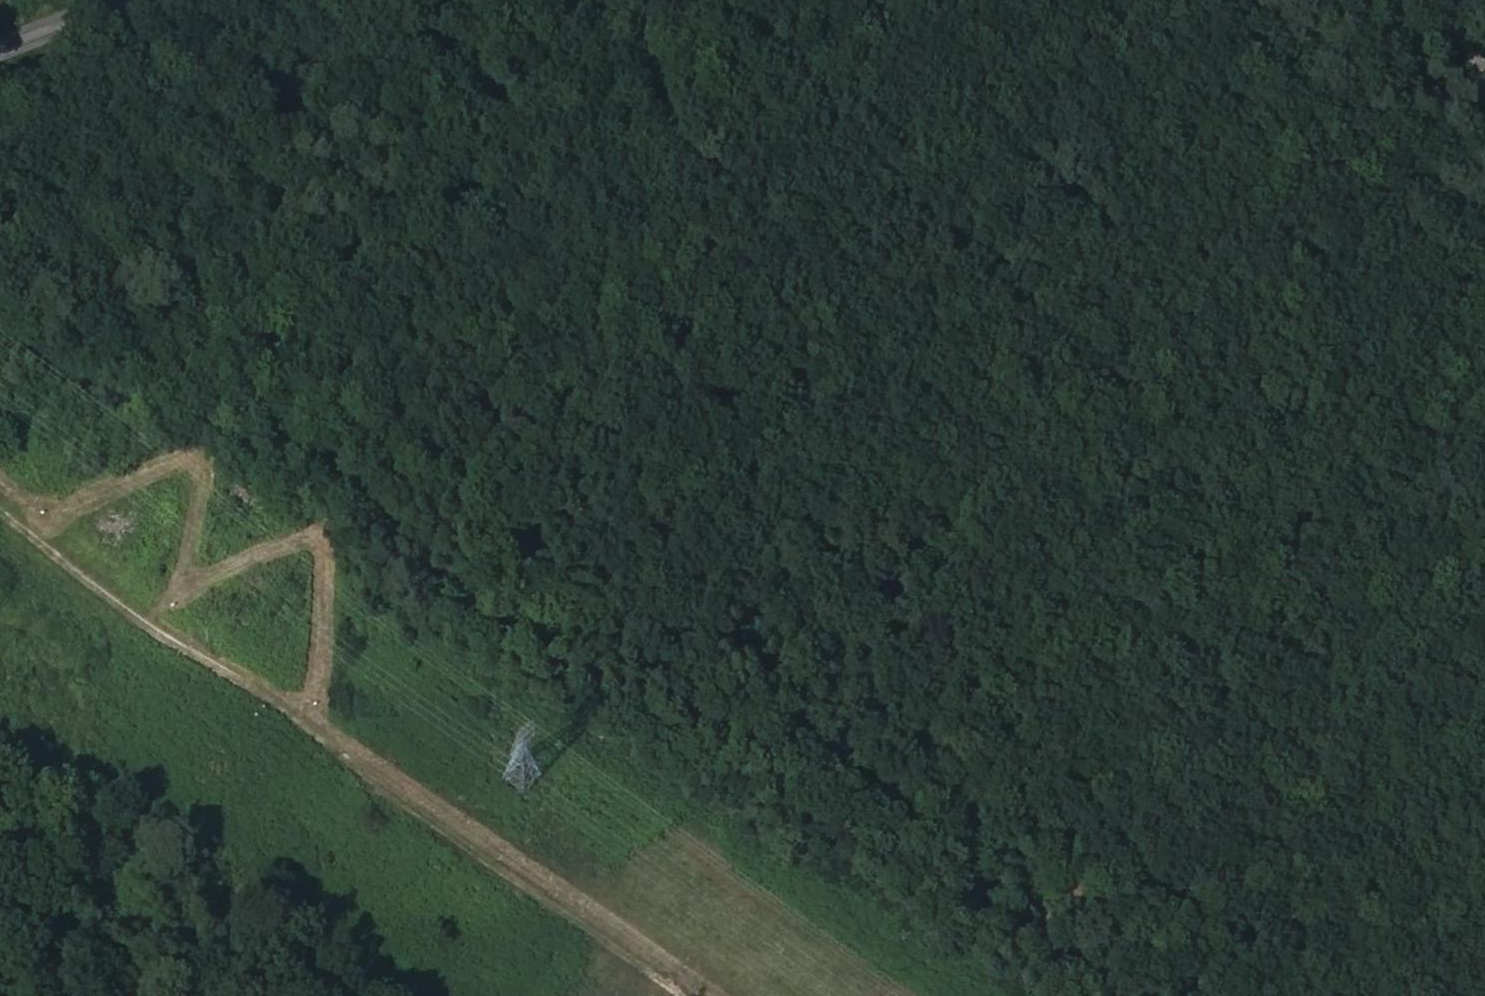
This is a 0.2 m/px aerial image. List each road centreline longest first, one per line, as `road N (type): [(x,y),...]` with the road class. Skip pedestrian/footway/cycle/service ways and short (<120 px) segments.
road 1 (track): [(0,516),(357,778),(682,995)]
road 2 (tertiary): [(134,0),(0,50)]

